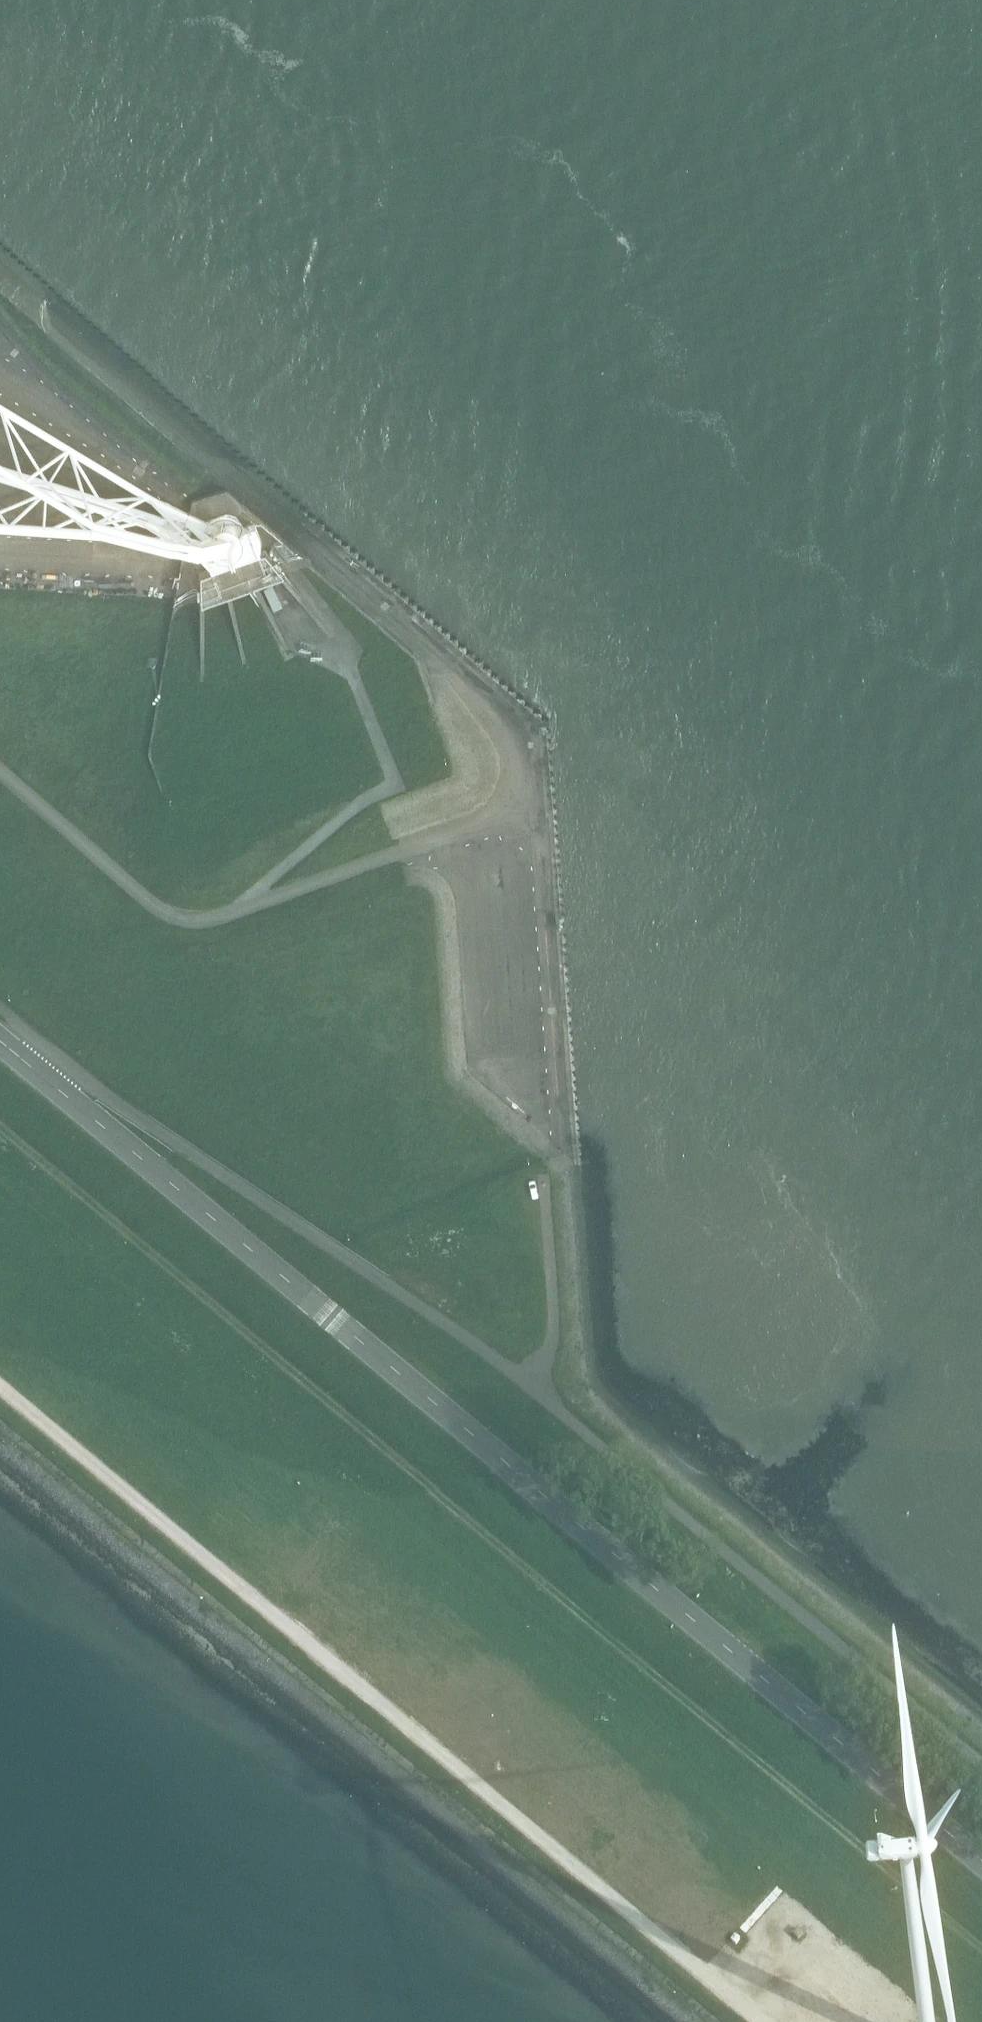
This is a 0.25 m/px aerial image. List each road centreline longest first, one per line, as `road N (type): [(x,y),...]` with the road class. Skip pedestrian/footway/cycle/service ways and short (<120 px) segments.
road 1 (tertiary): [(981,1859),(0,1046)]

